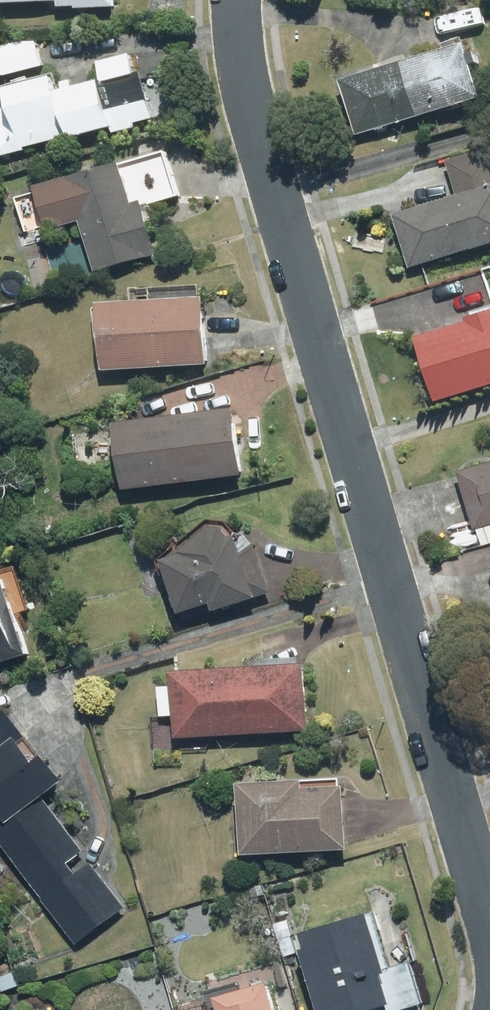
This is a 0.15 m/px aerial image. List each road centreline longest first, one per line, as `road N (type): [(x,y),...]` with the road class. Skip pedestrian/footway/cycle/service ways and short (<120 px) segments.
road 1 (residential): [(243,0),(249,79),(489,906)]

